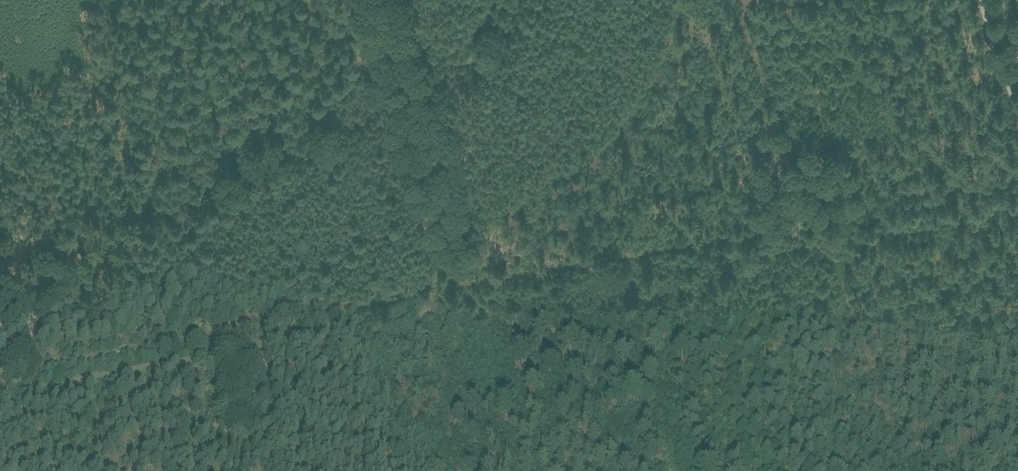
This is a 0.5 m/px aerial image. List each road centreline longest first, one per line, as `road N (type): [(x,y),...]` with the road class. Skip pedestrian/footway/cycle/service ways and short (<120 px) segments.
road 1 (track): [(379,0),(462,264),(456,278),(426,292),(0,369)]

